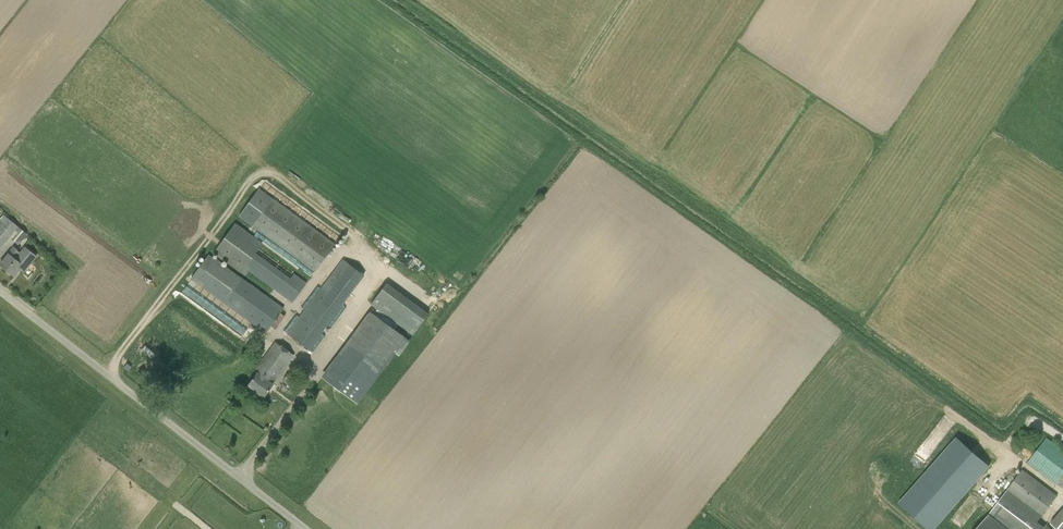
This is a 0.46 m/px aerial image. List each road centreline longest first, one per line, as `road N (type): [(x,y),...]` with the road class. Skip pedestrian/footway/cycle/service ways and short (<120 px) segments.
road 1 (unclassified): [(305,528),(0,291)]

